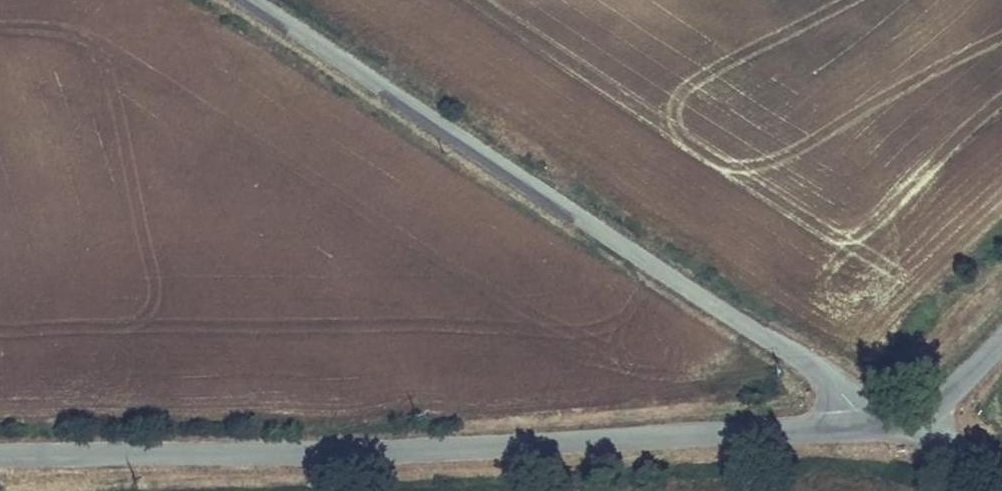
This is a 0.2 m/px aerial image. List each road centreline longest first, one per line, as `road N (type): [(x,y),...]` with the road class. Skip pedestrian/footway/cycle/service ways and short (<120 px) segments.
road 1 (tertiary): [(866,424),(587,440),(0,455)]
road 2 (tertiary): [(866,424),(818,367),(260,0)]

